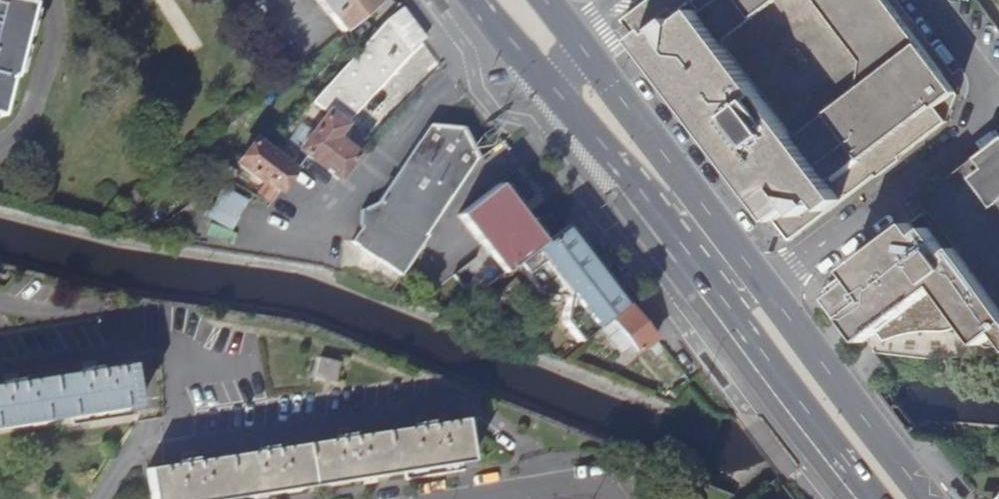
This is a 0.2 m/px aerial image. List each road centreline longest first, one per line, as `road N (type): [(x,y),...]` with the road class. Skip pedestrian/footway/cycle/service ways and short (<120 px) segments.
road 1 (primary): [(928,498),(545,0)]
road 2 (primary): [(477,0),(742,336),(858,498)]
road 3 (residential): [(602,498),(590,488),(549,483),(471,498)]

